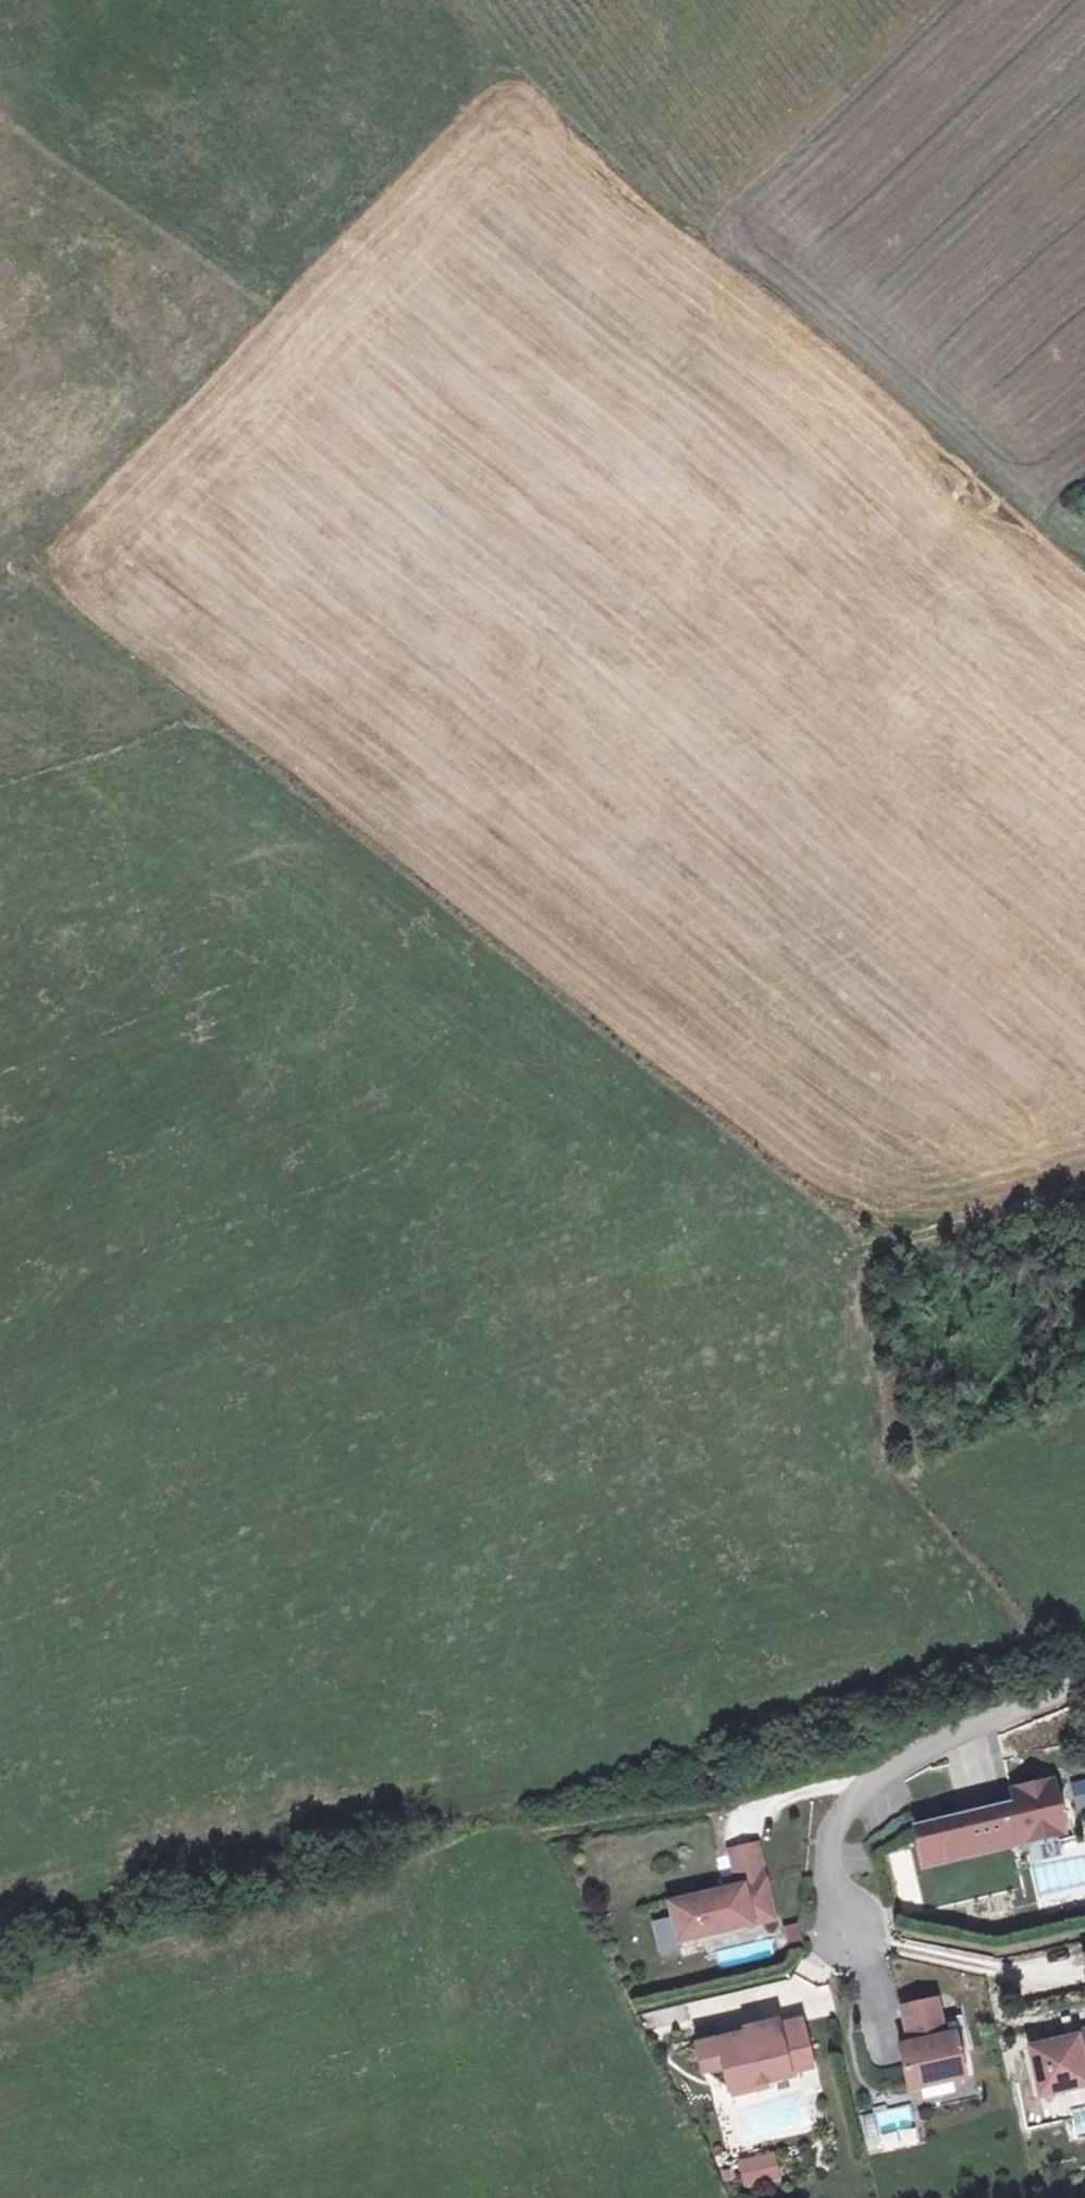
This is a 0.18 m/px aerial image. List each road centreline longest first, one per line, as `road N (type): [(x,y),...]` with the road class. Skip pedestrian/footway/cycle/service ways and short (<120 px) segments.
road 1 (residential): [(1084,1680),(1008,1700),(892,1752),(828,1807),(843,1934)]
road 2 (track): [(1084,1188),(872,1232)]

